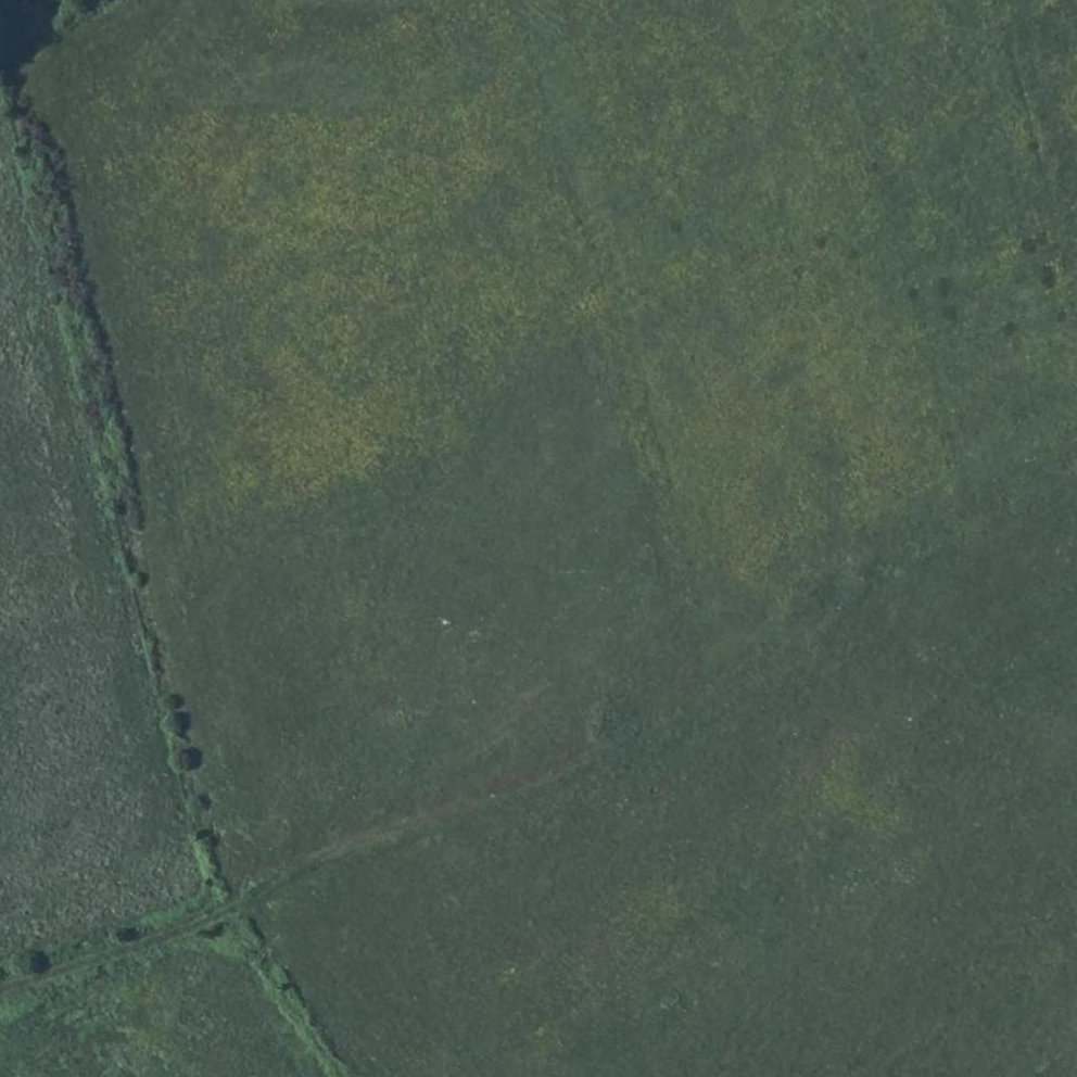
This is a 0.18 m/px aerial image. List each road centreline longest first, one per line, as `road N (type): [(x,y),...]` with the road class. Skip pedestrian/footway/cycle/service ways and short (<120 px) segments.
road 1 (track): [(0,992),(201,927),(230,895)]

